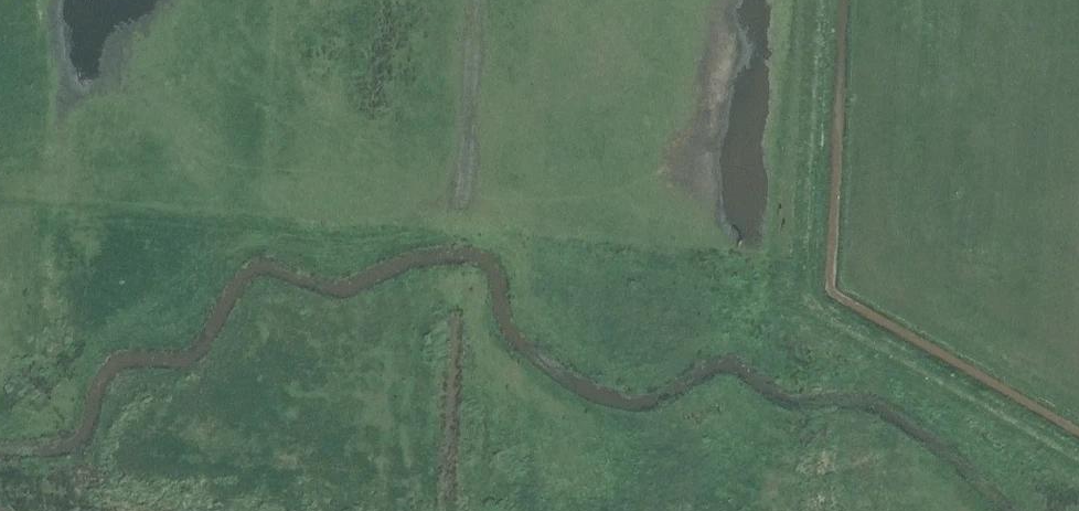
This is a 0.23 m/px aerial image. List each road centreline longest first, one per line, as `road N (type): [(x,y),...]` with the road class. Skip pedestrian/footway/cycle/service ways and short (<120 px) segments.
road 1 (track): [(1078,461),(814,304),(806,272),(822,0)]

